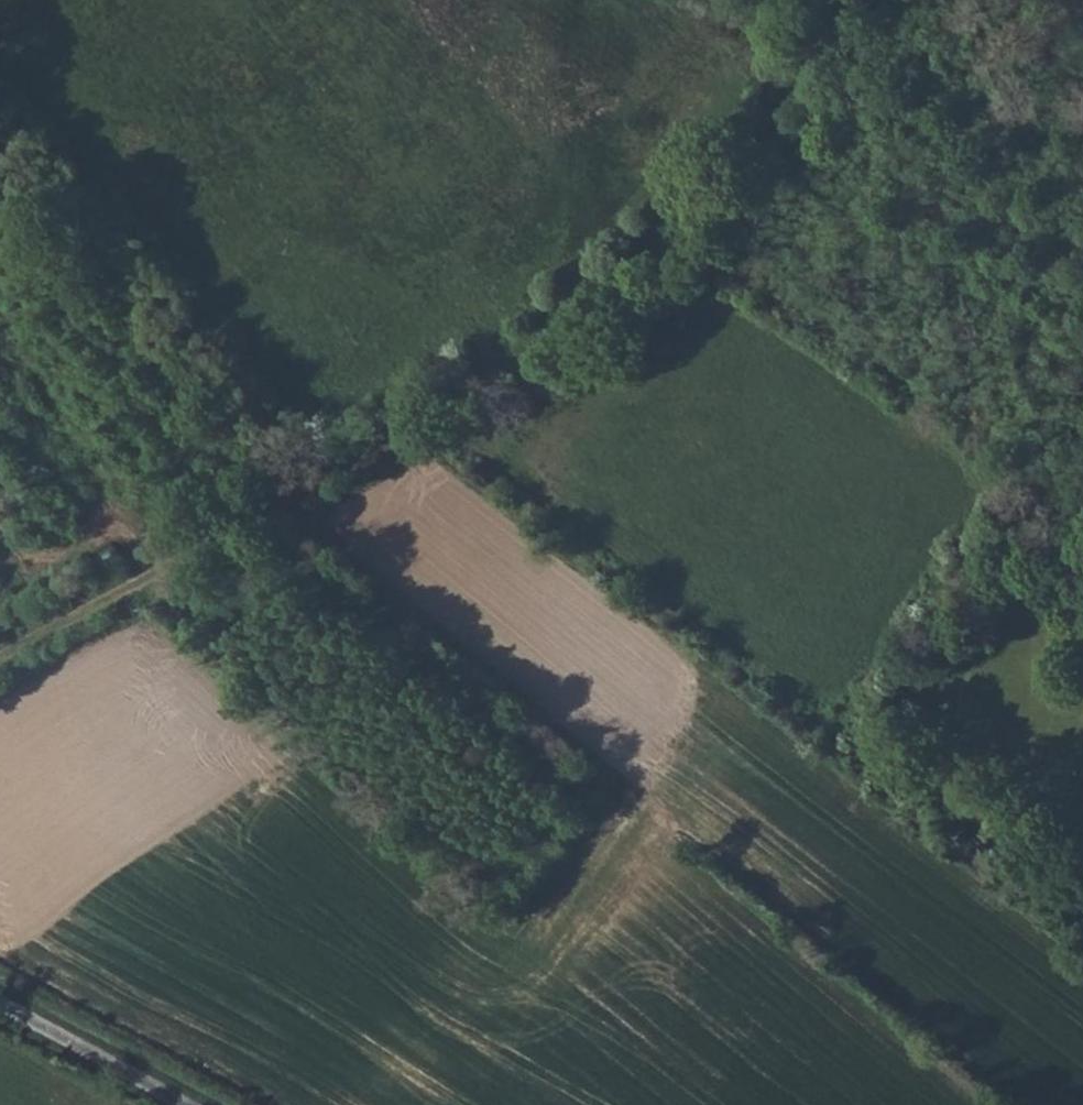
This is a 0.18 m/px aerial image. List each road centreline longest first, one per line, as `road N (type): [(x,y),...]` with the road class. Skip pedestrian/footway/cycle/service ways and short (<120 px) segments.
road 1 (track): [(0,660),(388,436)]
road 2 (unclassified): [(0,1006),(173,1104)]

